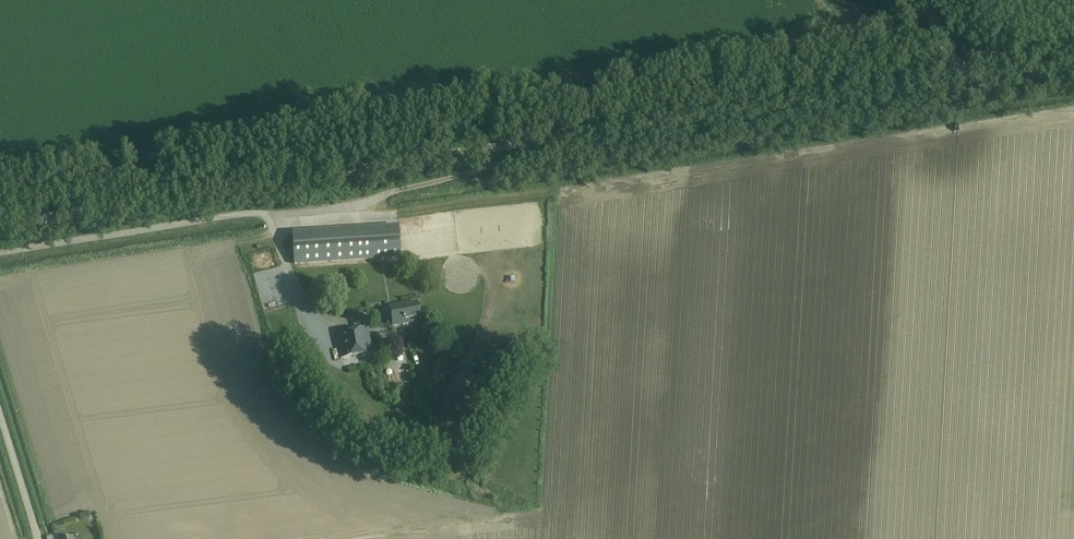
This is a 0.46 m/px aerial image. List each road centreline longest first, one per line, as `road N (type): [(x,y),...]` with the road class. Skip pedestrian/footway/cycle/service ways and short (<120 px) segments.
road 1 (unclassified): [(962,78),(0,225)]
road 2 (unclassified): [(39,538),(0,415)]

